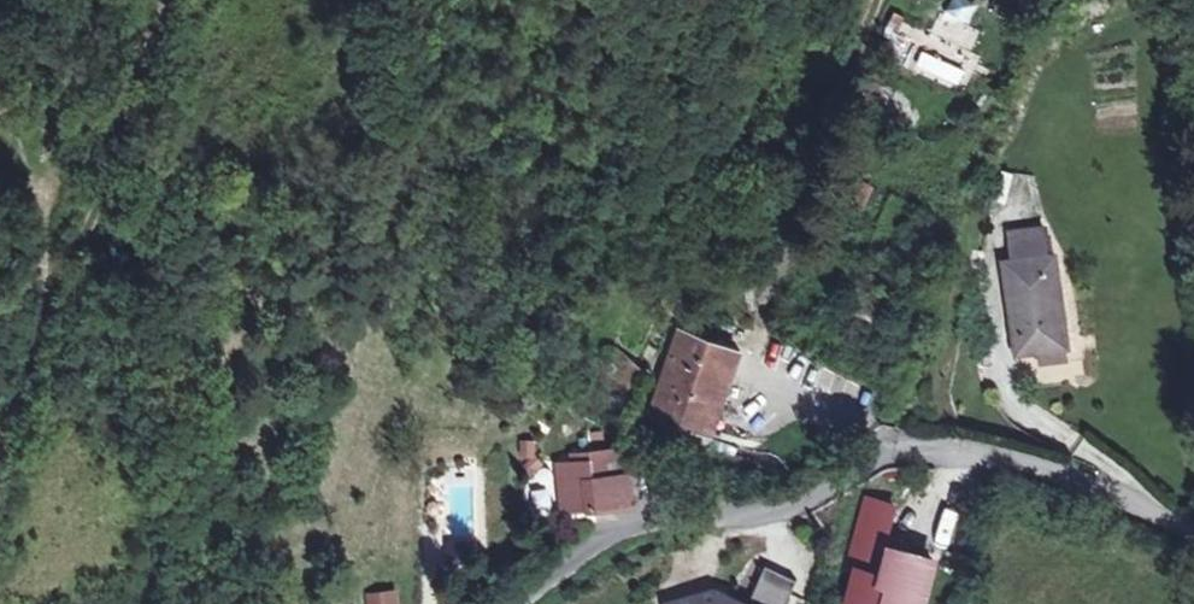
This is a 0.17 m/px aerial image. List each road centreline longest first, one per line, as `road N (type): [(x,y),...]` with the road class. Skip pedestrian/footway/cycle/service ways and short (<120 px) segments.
road 1 (unclassified): [(1193,535),(1132,497),(938,446),(885,451),(830,487),(761,513),(665,522),(602,538),(515,603)]
road 2 (track): [(0,443),(38,327),(168,0)]
road 3 (track): [(38,327),(42,231),(35,179),(19,165)]

